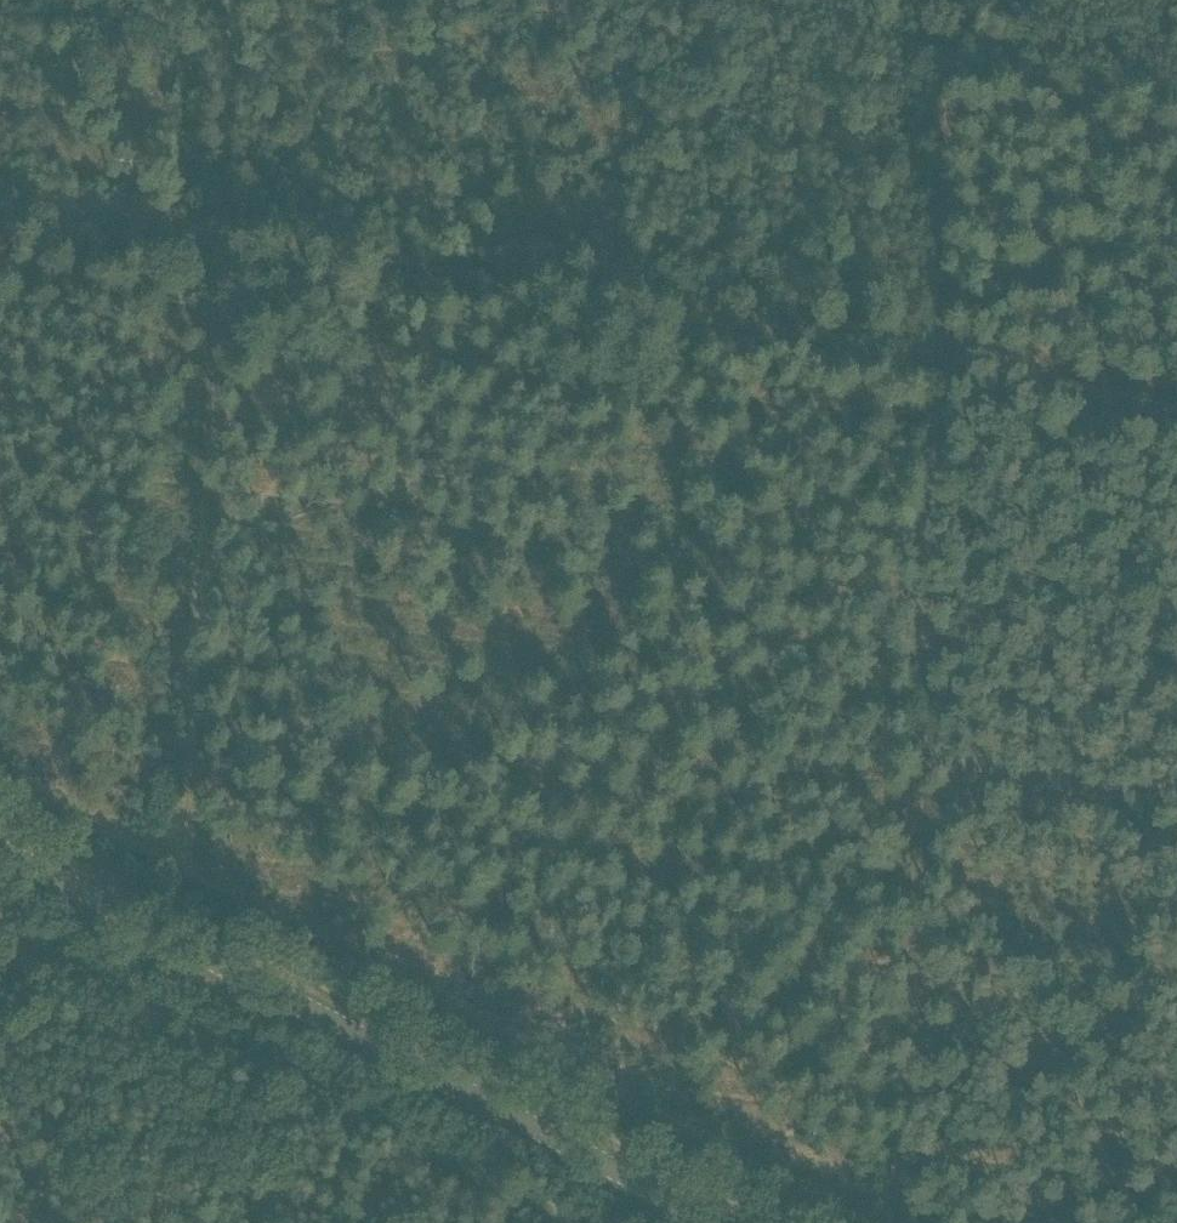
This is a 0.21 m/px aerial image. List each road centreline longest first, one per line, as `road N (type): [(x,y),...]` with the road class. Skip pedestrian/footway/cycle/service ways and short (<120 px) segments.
road 1 (track): [(931,1222),(936,358),(954,0)]
road 2 (unclassified): [(722,1222),(0,849)]
road 3 (track): [(627,305),(0,191)]
road 4 (track): [(1176,412),(936,358),(627,305)]
road 5 (track): [(186,860),(183,776),(212,435)]
road 6 (track): [(212,435),(222,229)]

